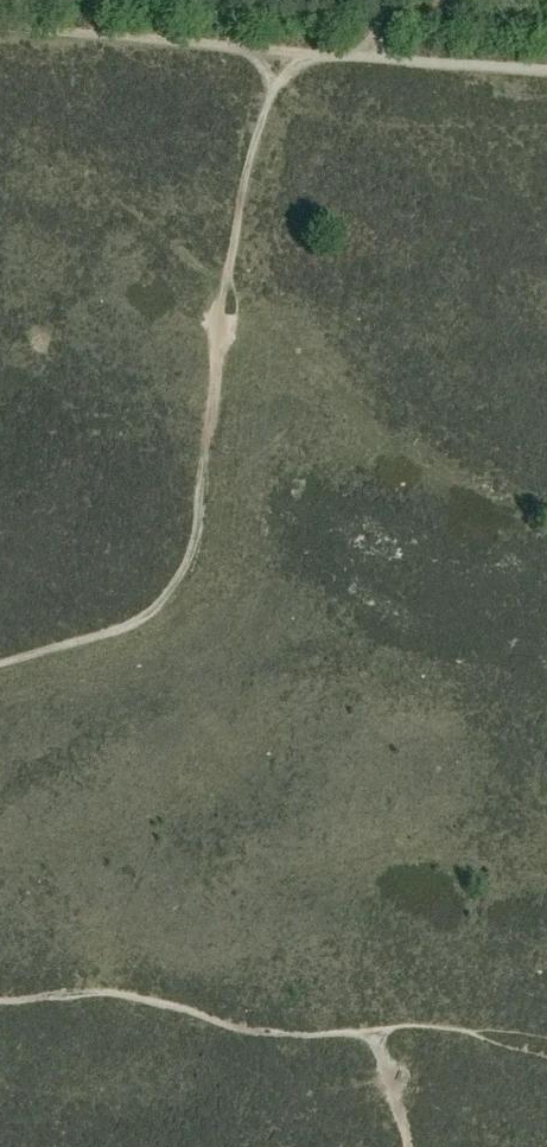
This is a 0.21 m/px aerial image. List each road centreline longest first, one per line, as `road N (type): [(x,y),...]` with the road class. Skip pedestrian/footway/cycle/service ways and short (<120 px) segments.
road 1 (track): [(0,39),(159,37),(376,60)]
road 2 (track): [(376,60),(546,80)]

